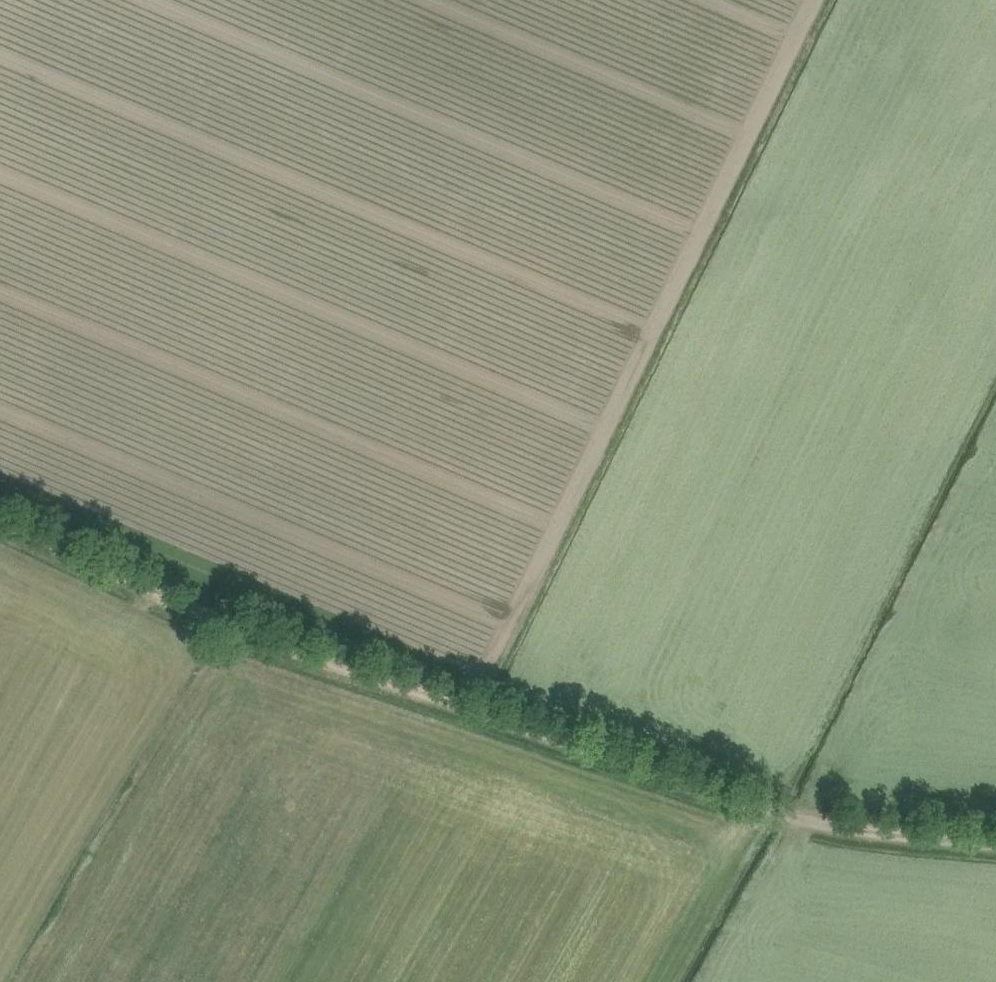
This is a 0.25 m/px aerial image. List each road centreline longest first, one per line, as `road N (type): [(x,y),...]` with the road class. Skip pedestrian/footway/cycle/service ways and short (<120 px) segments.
road 1 (track): [(995,844),(877,834),(675,776),(121,578),(0,522)]

